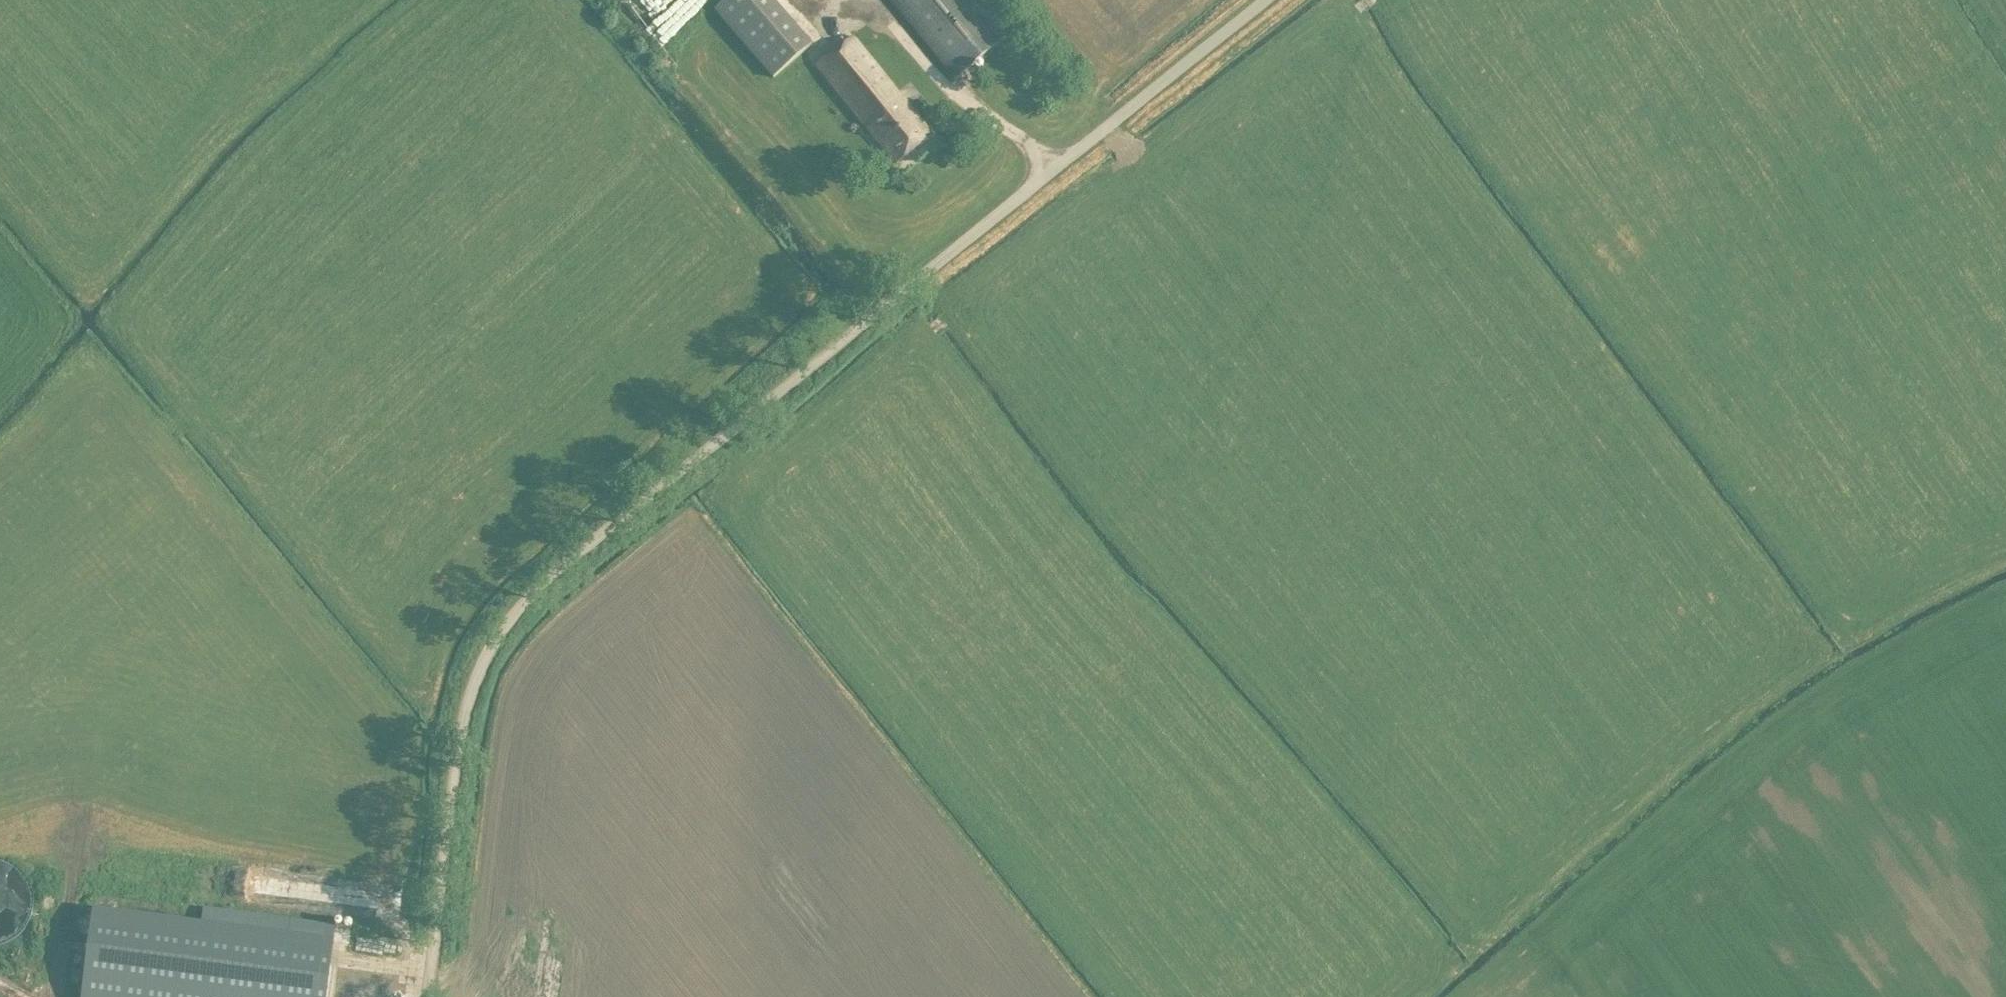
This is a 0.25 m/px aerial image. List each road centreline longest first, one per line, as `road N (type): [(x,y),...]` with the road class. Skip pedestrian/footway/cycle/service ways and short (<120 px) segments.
road 1 (unclassified): [(422,996),(451,768),(468,679),(495,627),(585,540),(1251,0)]

